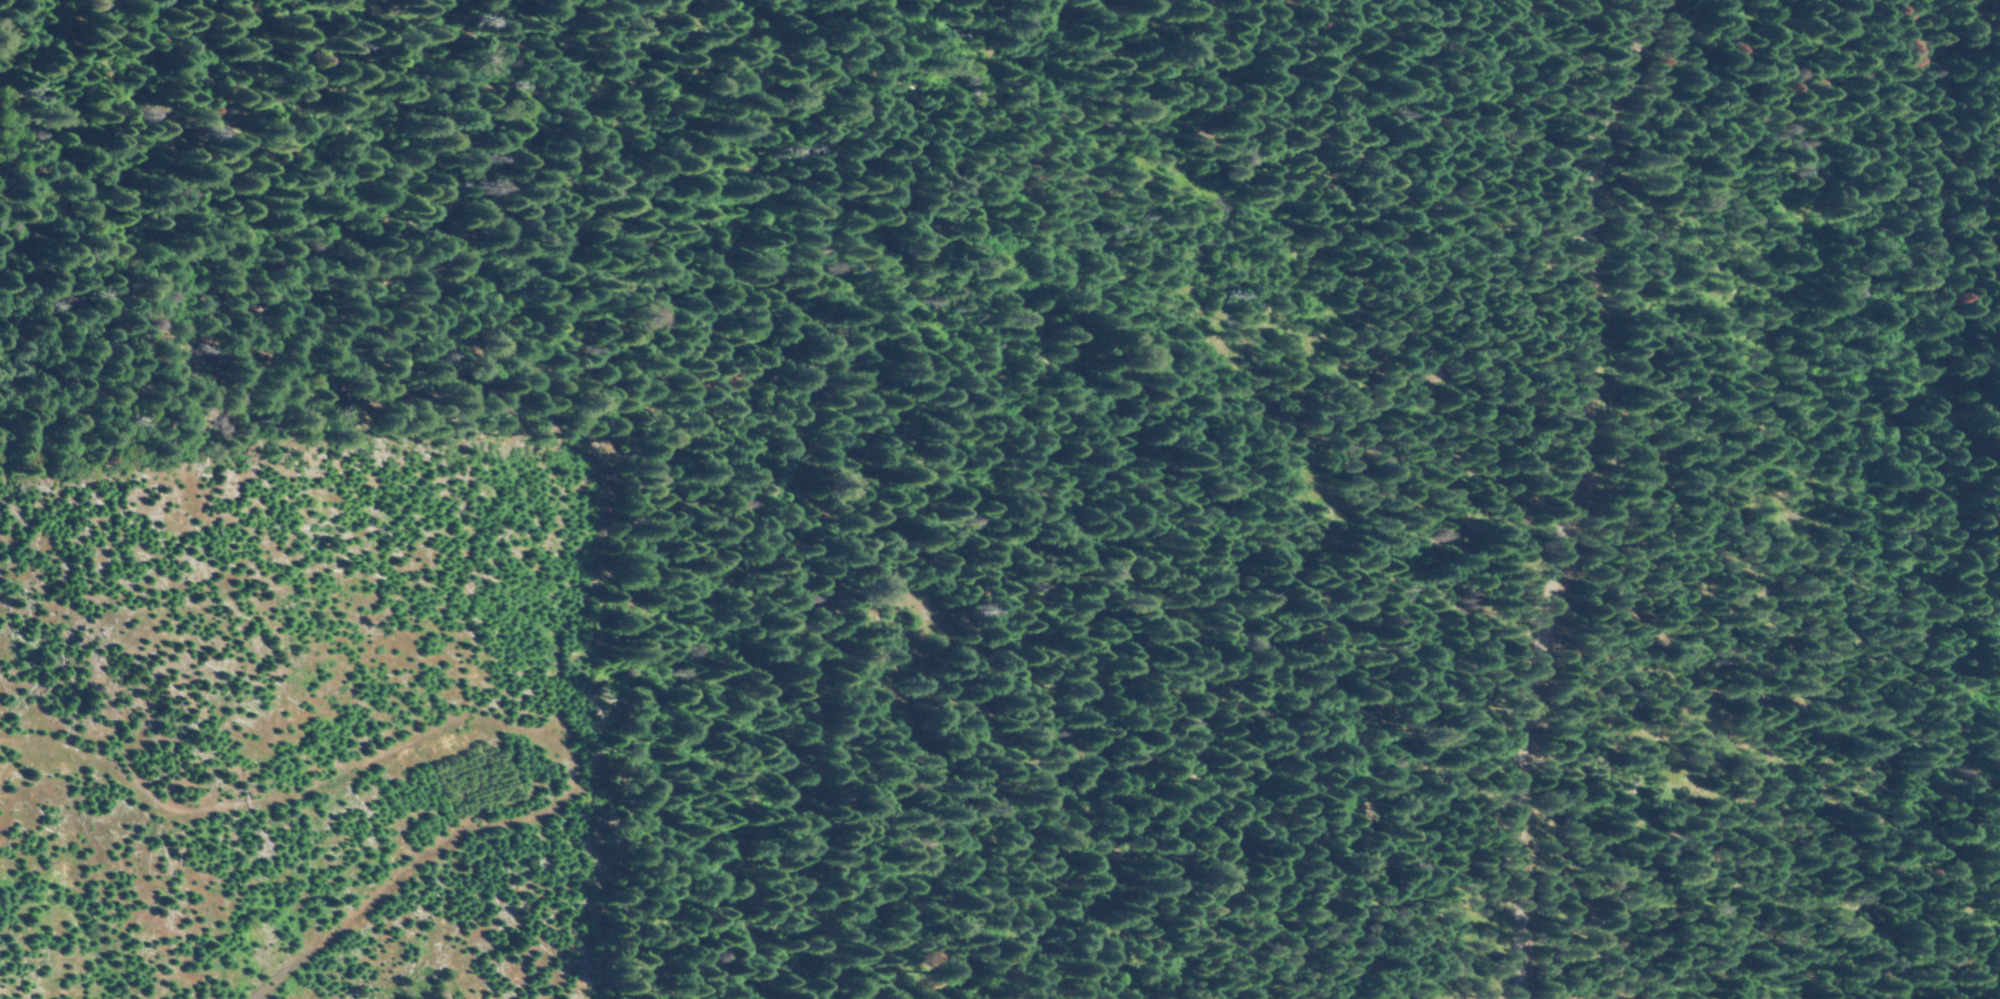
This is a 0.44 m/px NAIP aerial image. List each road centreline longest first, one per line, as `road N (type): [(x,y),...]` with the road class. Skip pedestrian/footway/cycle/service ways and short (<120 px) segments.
road 1 (track): [(1518,998),(1509,776),(1515,712),(1564,497),(1576,400),(1581,203),(1605,93),(1652,0)]

